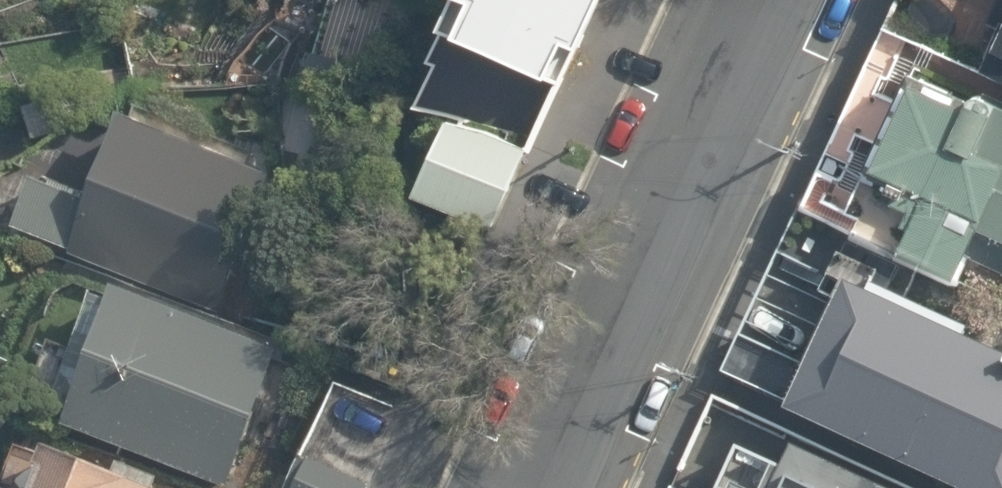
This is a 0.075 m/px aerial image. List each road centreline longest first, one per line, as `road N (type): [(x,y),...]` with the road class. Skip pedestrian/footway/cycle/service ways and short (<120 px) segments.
road 1 (tertiary): [(767,0),(540,487)]

